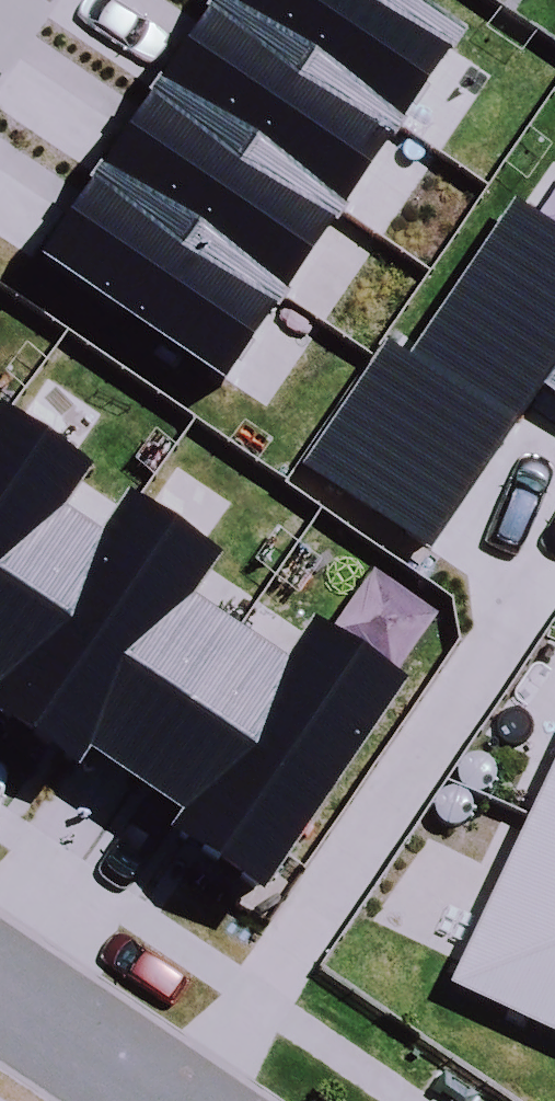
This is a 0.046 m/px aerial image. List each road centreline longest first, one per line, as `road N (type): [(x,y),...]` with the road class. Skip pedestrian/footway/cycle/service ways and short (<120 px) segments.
road 1 (residential): [(173,1100),(0,983)]

